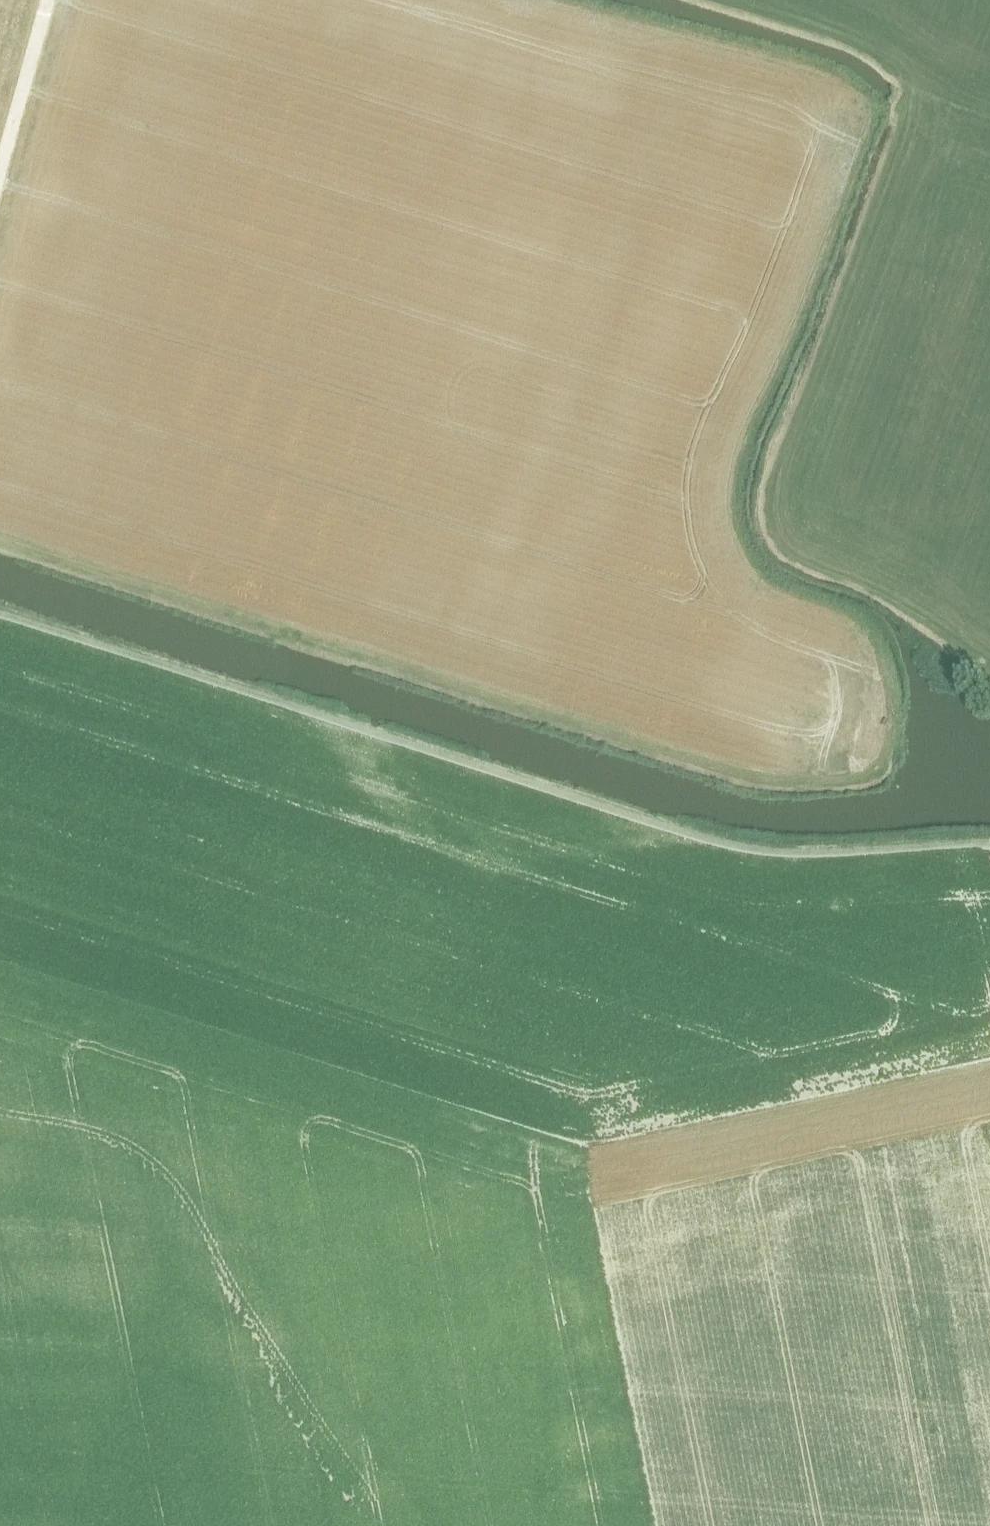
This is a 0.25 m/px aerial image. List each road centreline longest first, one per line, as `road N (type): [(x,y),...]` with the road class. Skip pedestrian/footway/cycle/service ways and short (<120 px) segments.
road 1 (track): [(0,186),(53,0)]

